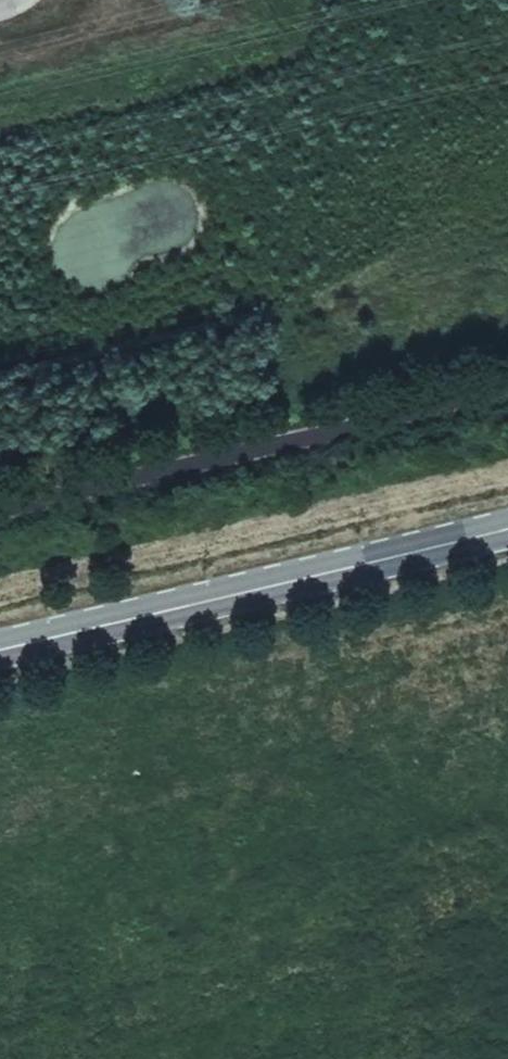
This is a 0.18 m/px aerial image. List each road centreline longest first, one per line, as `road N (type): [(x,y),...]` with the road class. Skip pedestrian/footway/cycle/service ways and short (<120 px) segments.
road 1 (unclassified): [(0,645),(507,523)]

